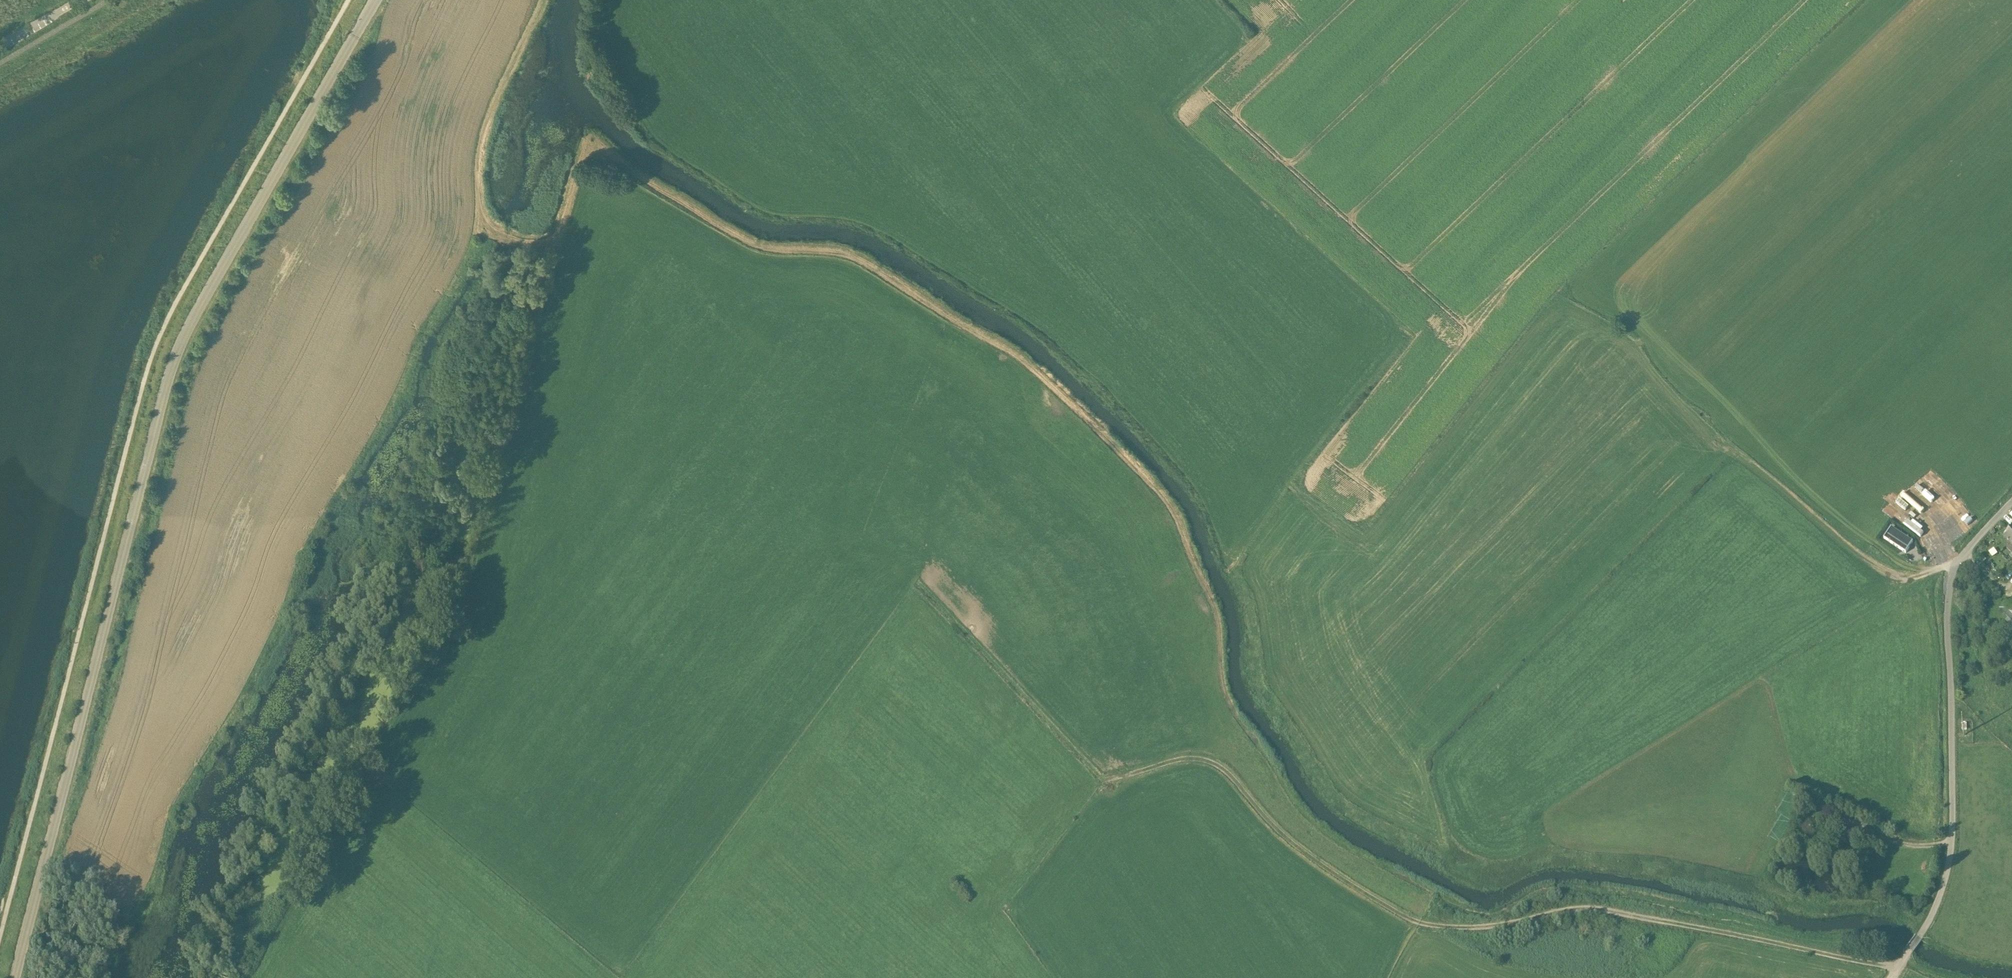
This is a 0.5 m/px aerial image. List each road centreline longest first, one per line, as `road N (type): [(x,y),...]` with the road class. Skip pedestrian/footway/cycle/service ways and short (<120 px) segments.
road 1 (track): [(1897,968),(1588,909),(1497,926),(1414,920),(1303,852),(1202,759),(1105,780),(920,585)]
road 2 (unclassified): [(18,977),(165,386),(195,312),(376,0)]
road 3 (unclassified): [(1905,956),(1949,858),(1945,651),(1955,568),(2011,507)]

